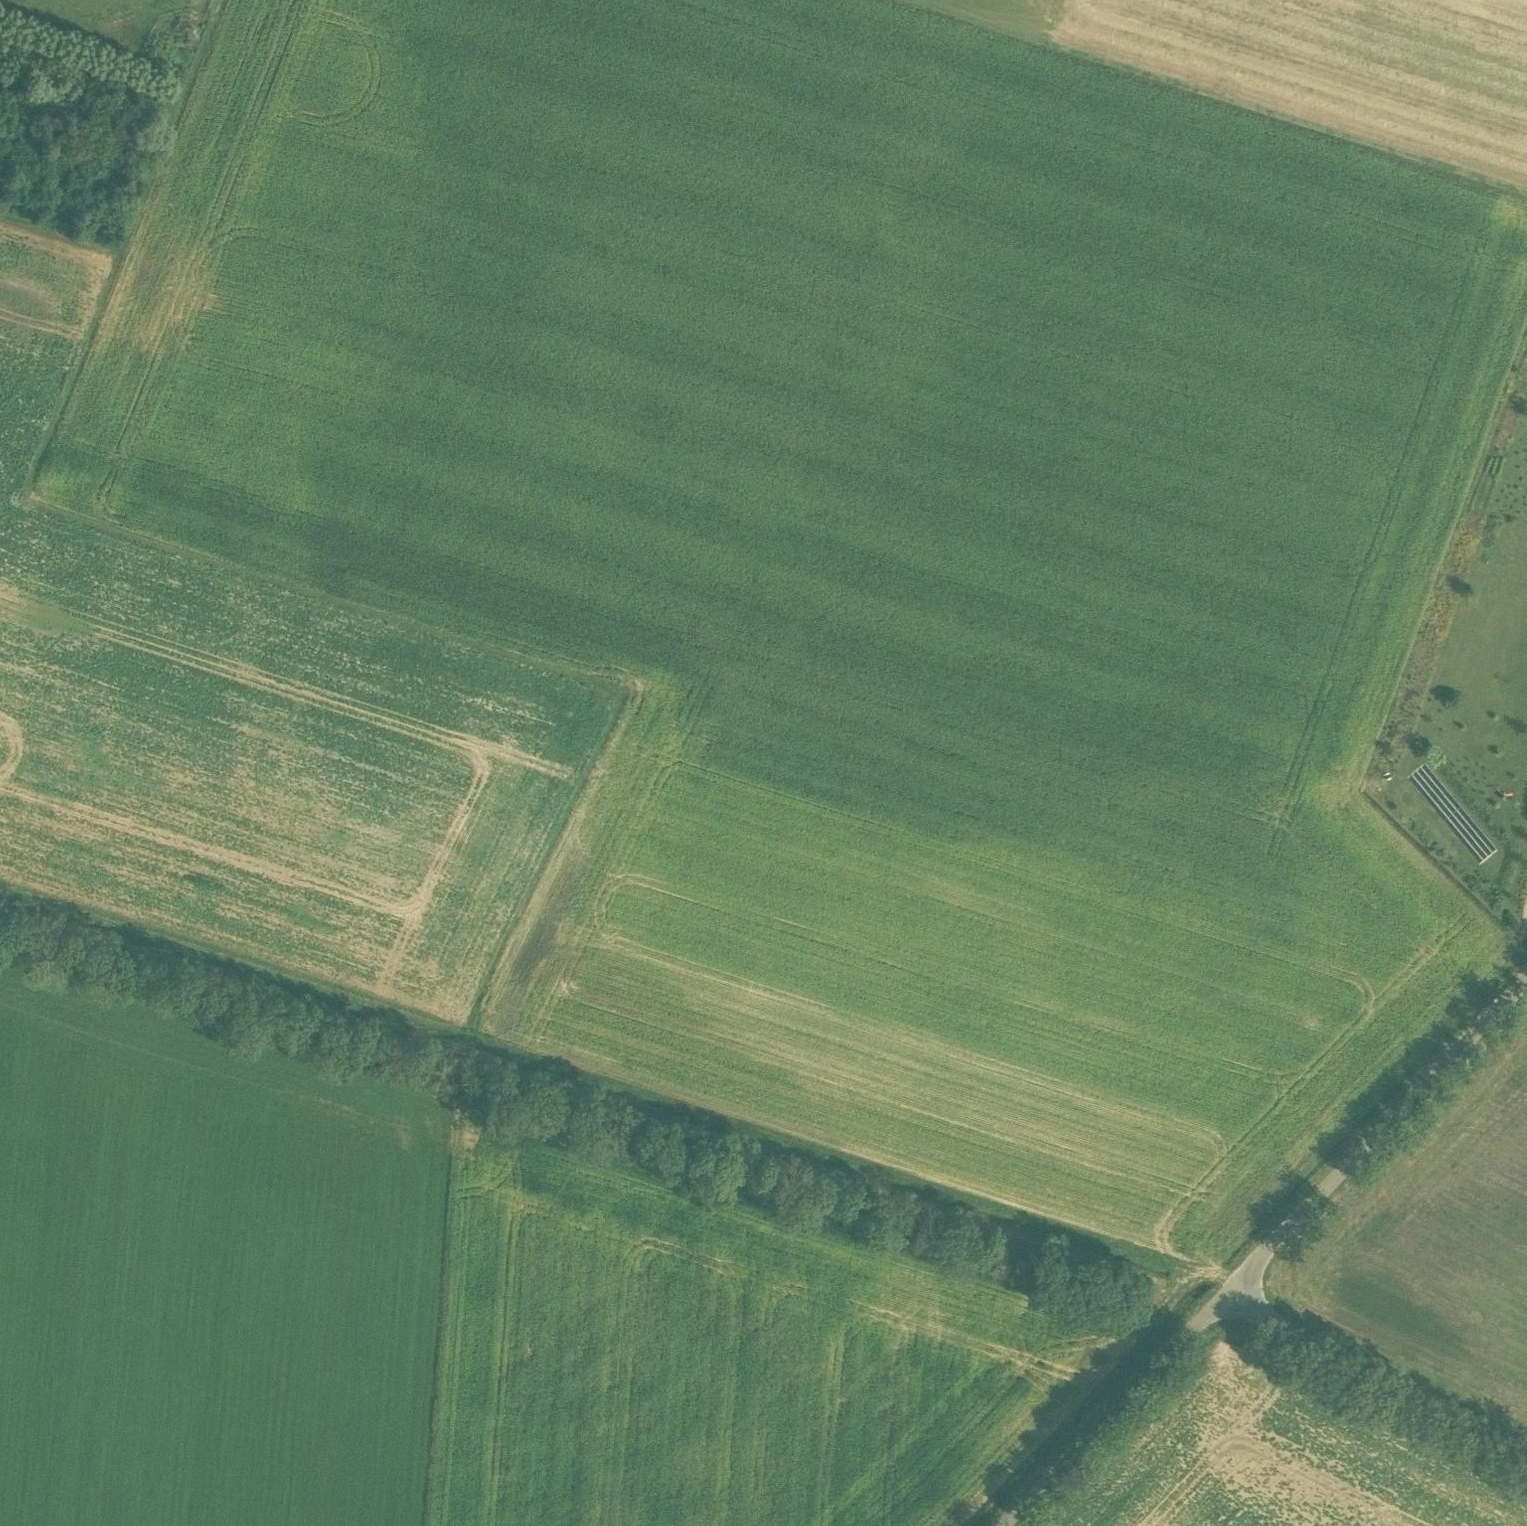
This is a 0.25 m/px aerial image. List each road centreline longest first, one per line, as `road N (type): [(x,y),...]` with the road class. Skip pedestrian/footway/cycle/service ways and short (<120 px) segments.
road 1 (unclassified): [(1223,1303),(1526,983)]
road 2 (unclassified): [(1526,1446),(1223,1303)]
road 3 (unclassified): [(1006,1525),(1223,1303)]

